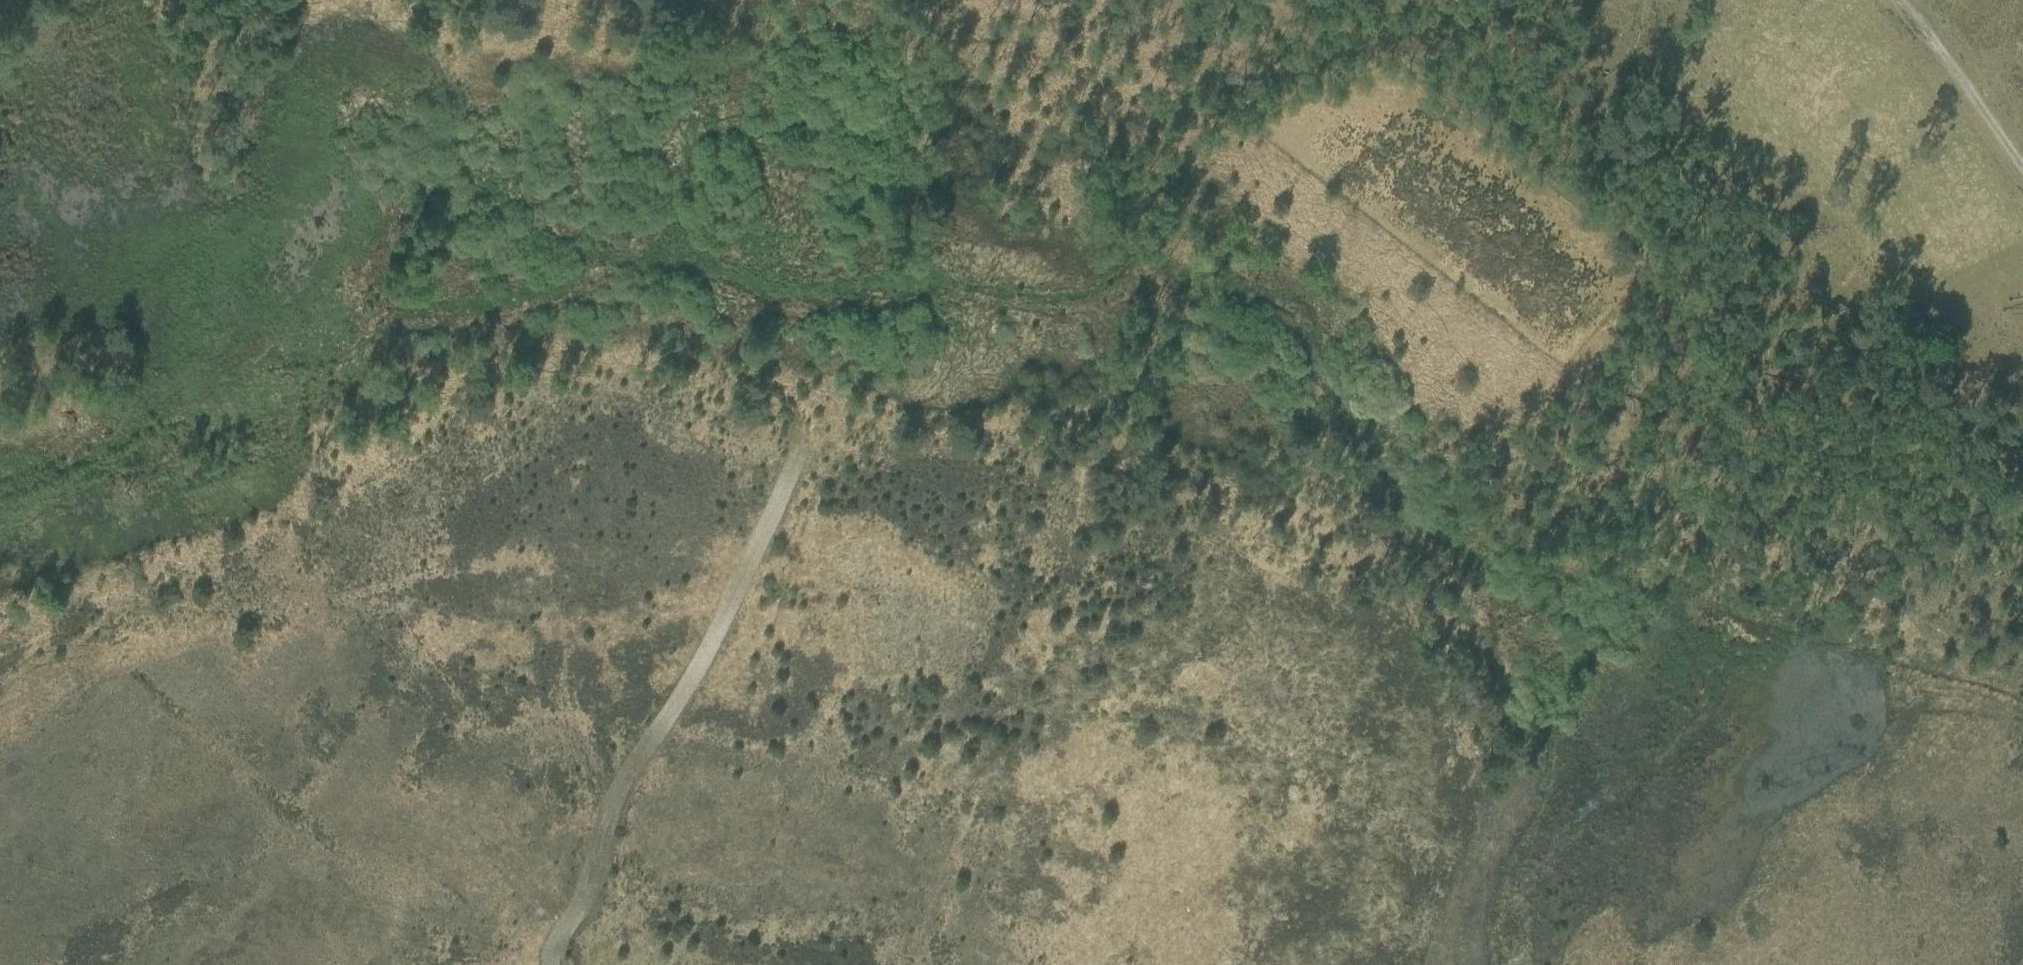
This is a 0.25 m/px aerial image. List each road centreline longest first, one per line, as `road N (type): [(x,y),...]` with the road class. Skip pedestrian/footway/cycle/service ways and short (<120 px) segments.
road 1 (track): [(558,964),(557,945),(589,906),(619,792),(704,658),(762,544),(787,461)]
road 2 (track): [(1899,0),(2022,169)]

